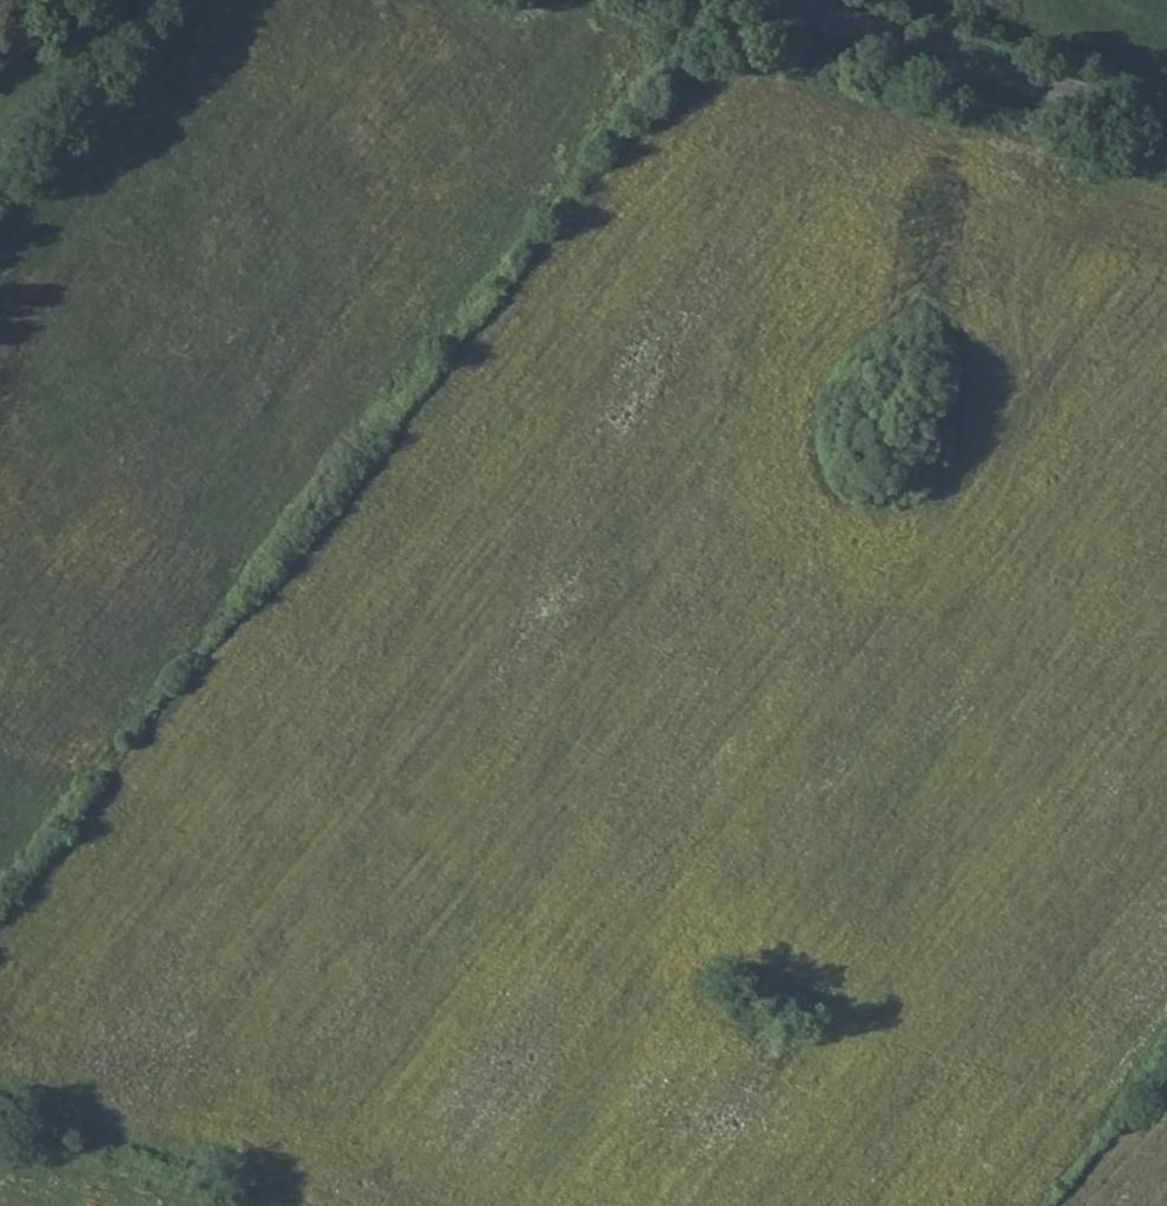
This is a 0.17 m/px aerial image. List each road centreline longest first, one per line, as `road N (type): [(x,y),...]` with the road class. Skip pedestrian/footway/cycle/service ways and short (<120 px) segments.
road 1 (unclassified): [(1166,121),(765,0)]

